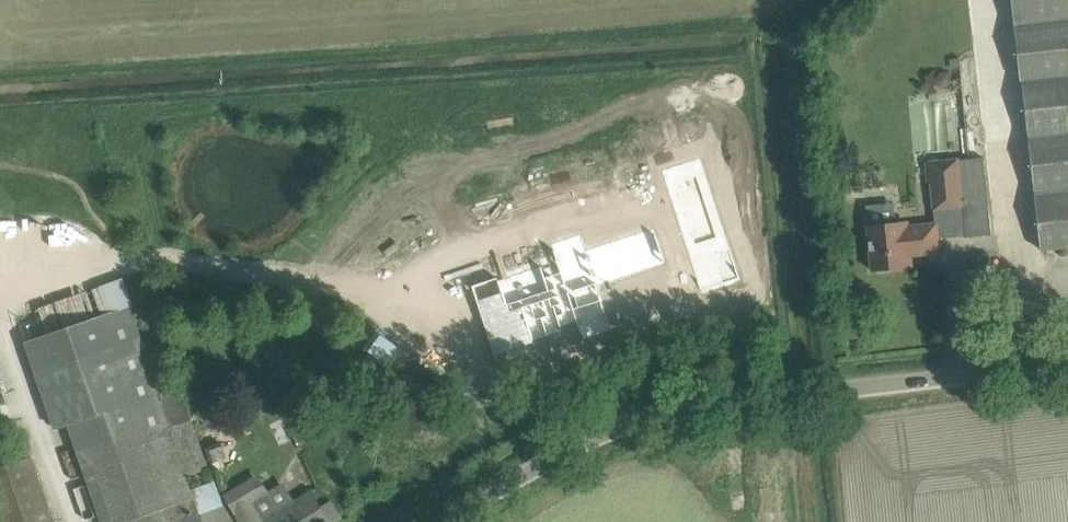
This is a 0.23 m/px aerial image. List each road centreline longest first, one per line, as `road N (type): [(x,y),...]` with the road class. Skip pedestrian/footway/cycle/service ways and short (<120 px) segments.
road 1 (unclassified): [(441,521),(581,445),(659,414),(1067,362)]

